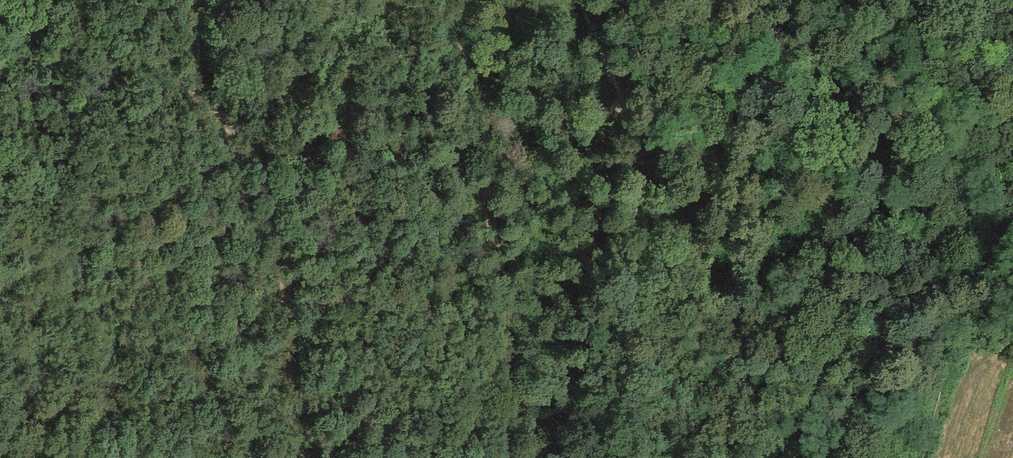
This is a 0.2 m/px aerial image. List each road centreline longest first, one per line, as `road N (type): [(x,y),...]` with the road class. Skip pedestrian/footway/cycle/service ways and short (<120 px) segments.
road 1 (track): [(1012,95),(968,124),(906,127),(809,103),(764,65),(744,68),(728,83),(722,129),(696,159),(639,129),(614,93)]
road 2 (track): [(298,457),(283,357),(287,287),(240,136),(191,97),(202,0)]
road 3 (track): [(450,0),(444,24),(475,75),(504,297),(500,457)]

